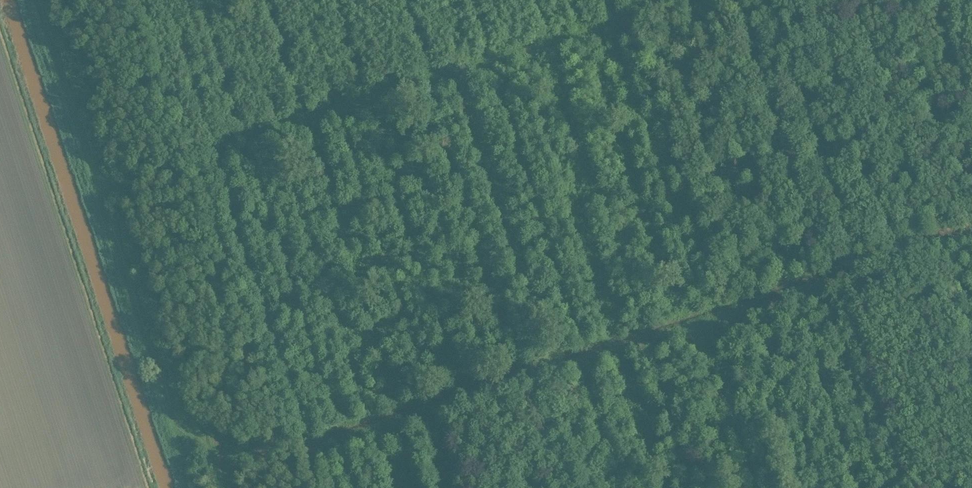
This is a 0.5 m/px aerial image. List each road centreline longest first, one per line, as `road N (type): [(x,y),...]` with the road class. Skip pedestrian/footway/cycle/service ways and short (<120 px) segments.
road 1 (track): [(694,0),(264,132),(100,193)]
road 2 (track): [(37,0),(183,454)]

